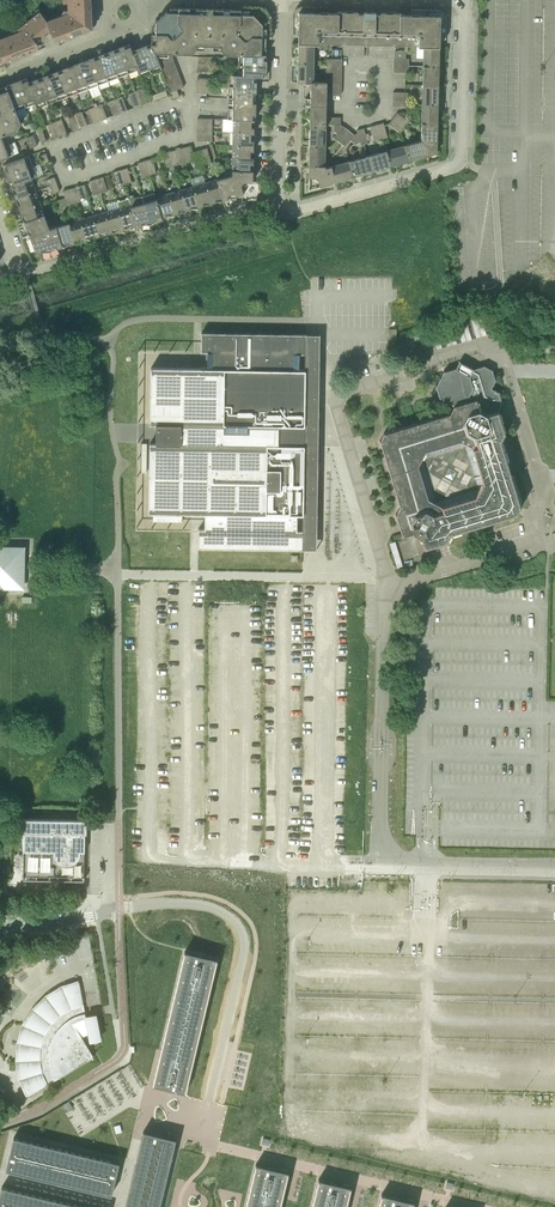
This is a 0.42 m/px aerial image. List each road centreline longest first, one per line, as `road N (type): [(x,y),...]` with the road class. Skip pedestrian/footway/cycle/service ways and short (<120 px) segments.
road 1 (residential): [(387,578),(41,570)]
road 2 (residential): [(282,205),(299,212),(462,159),(468,3)]
road 3 (residential): [(109,911),(197,903),(225,912),(241,929),(244,955),(209,1100)]
road 4 (residential): [(400,864),(382,824),(387,578)]
road 5 (residential): [(24,273),(282,205)]
road 6 (residential): [(282,205),(275,191),(285,0)]
road 7 (residential): [(387,578),(336,392)]
road 8 (residential): [(336,392),(498,346)]
road 9 (residential): [(400,864),(554,866)]

